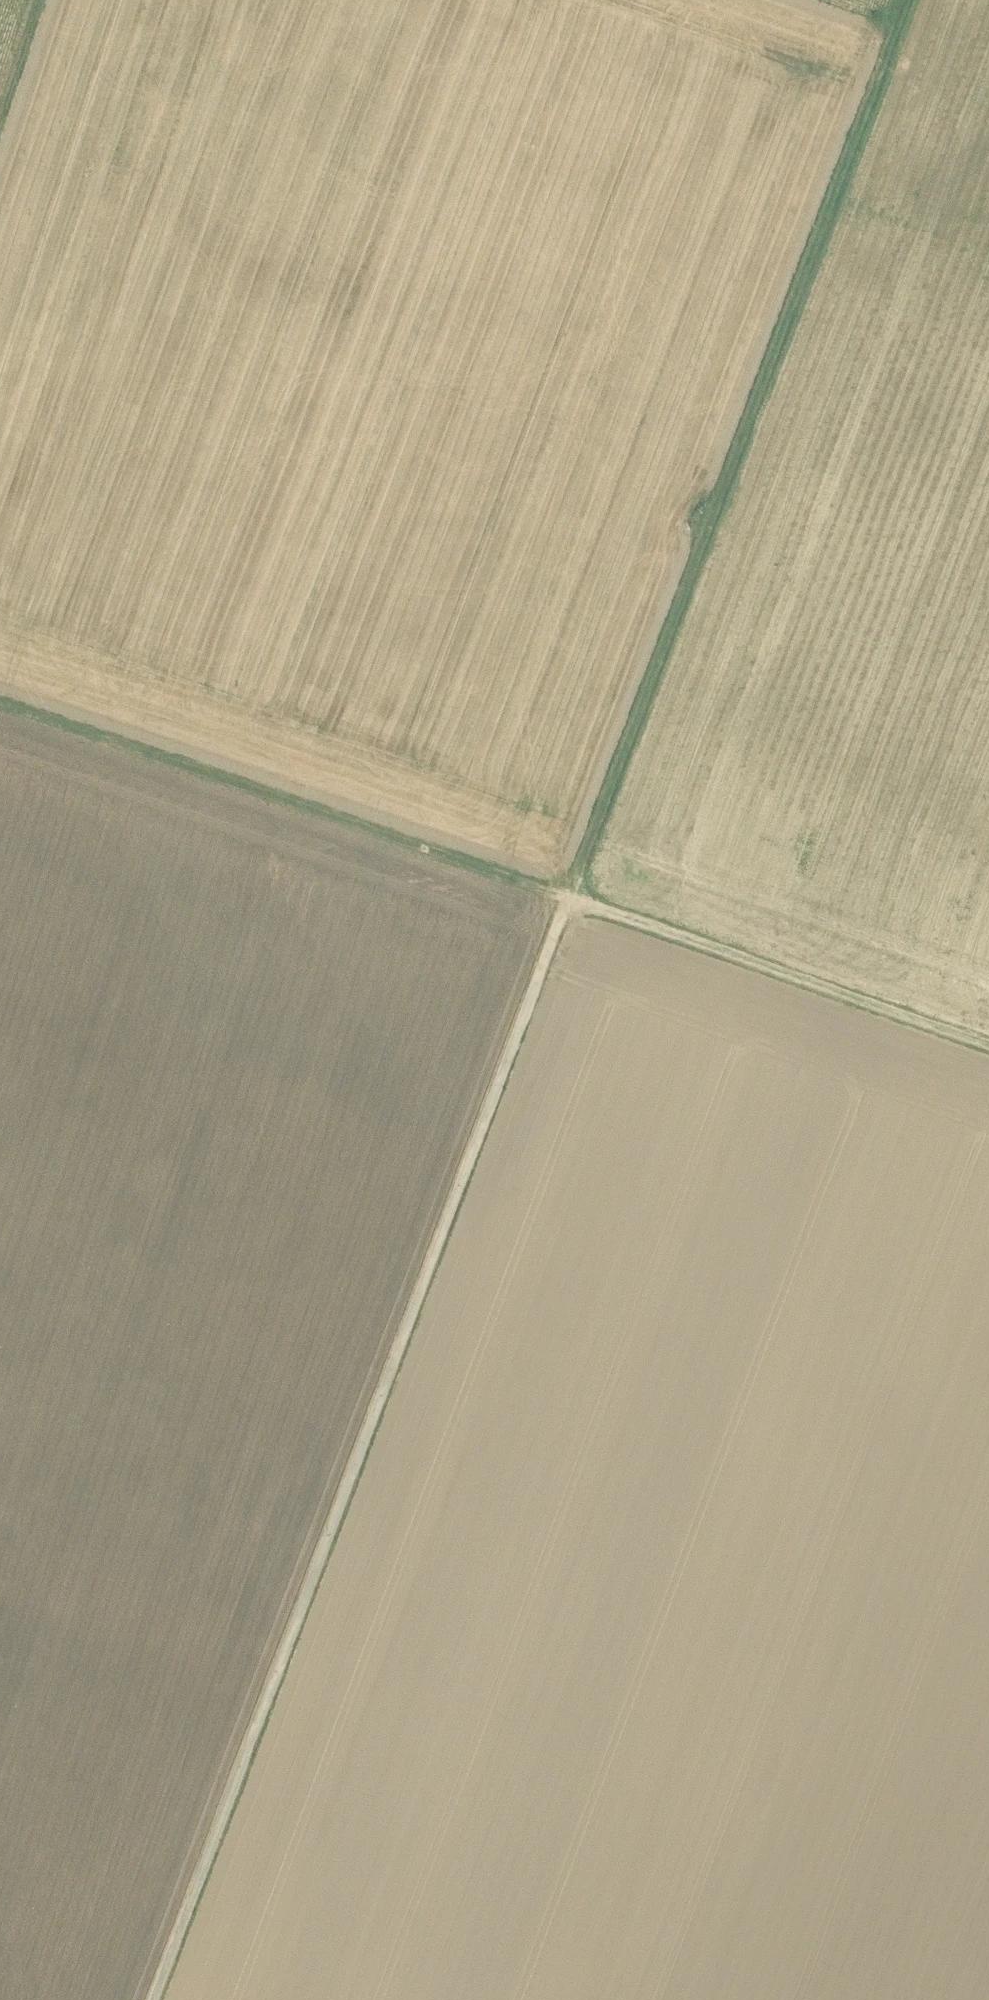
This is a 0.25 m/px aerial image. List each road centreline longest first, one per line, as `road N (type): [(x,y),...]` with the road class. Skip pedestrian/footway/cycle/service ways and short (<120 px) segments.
road 1 (track): [(155,1999),(909,0)]
road 2 (track): [(988,1055),(0,716)]
road 3 (track): [(38,0),(0,114)]

